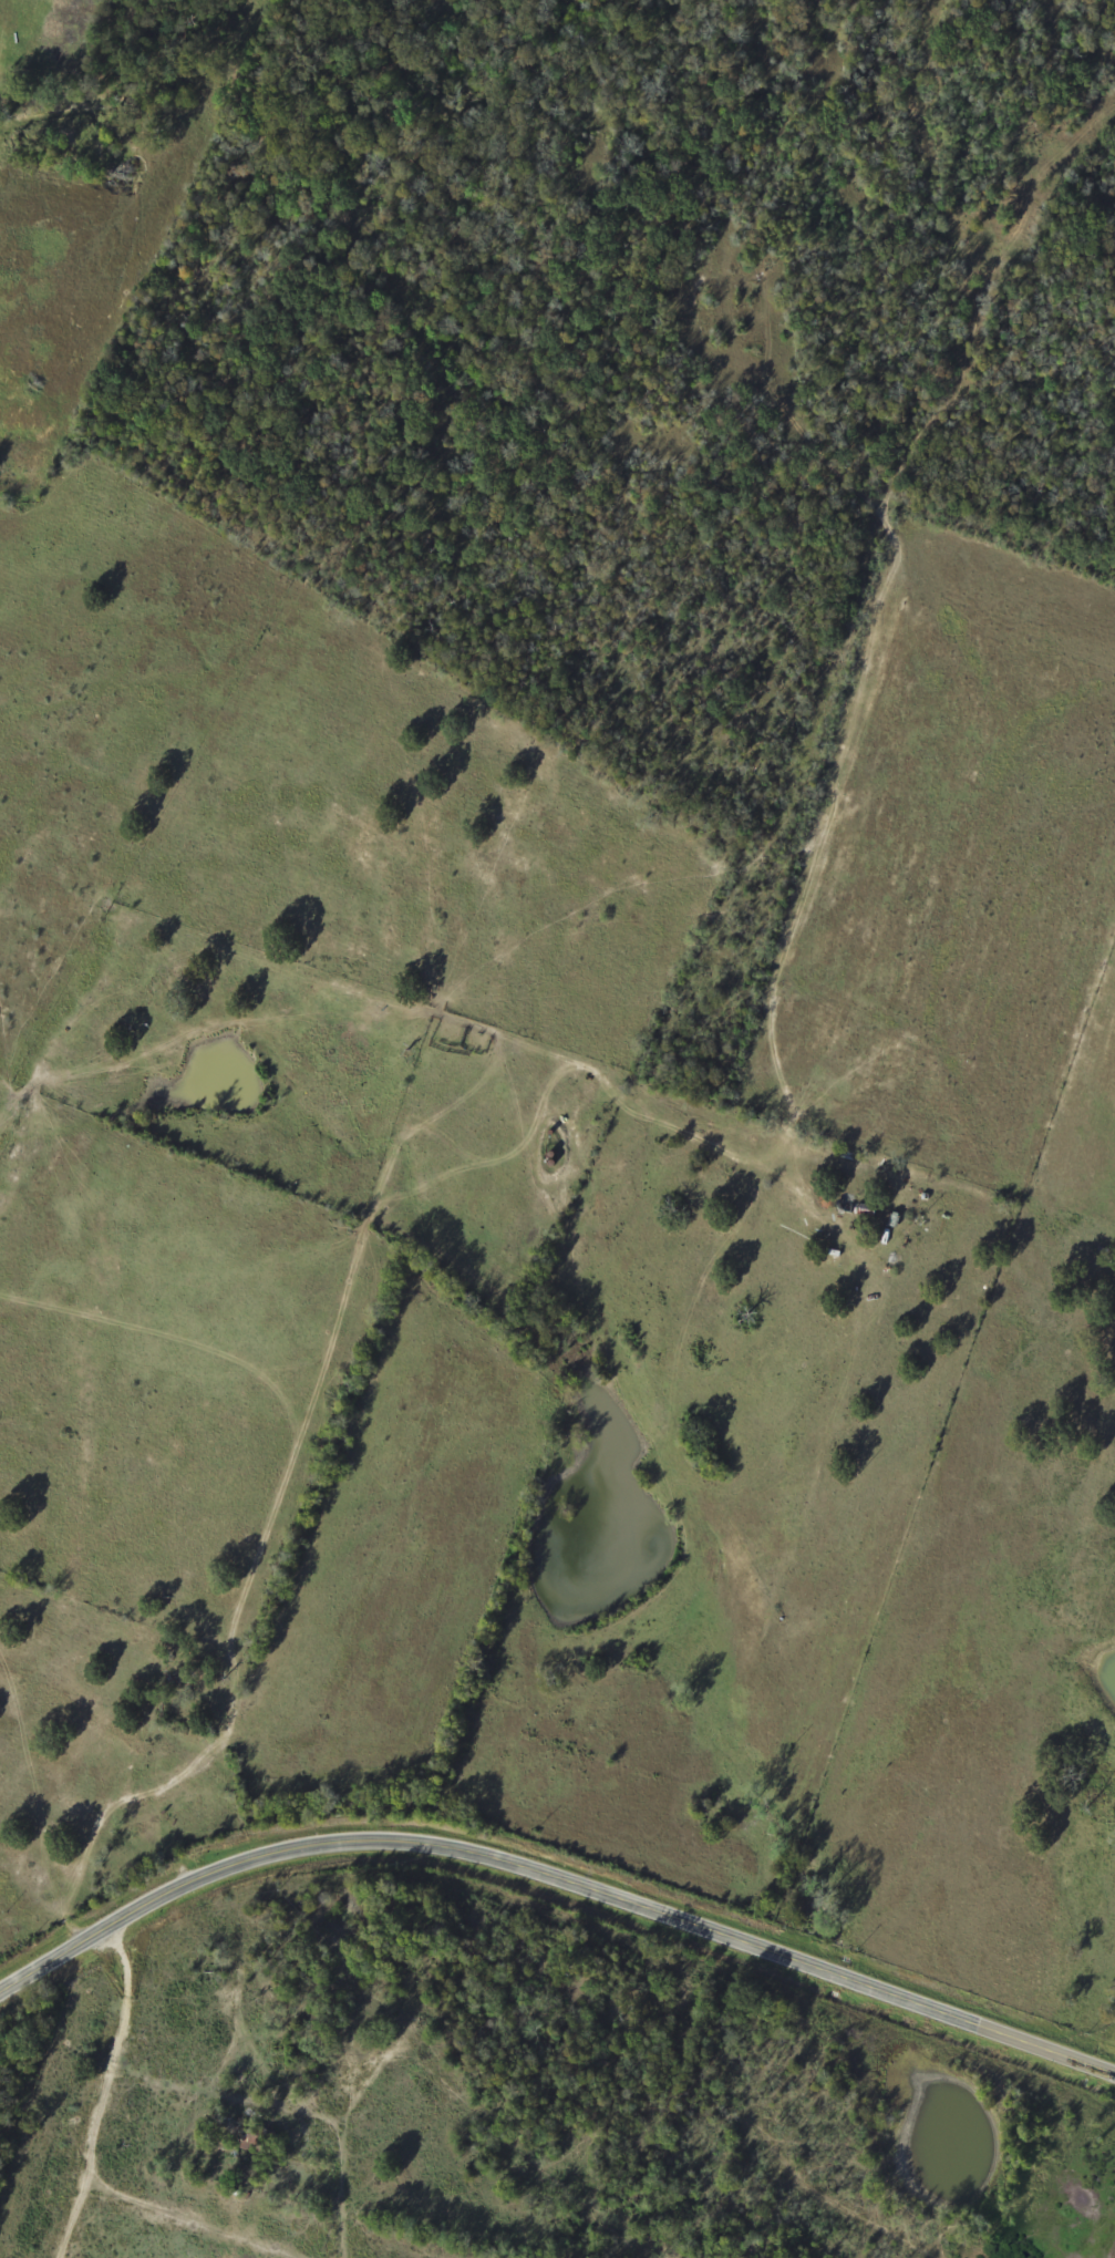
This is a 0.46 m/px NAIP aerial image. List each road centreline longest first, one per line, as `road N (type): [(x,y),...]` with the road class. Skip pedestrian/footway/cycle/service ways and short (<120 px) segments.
road 1 (secondary): [(0,1993),(182,1887),(248,1862),(349,1843),(404,1843),(546,1875),(1114,2074)]

